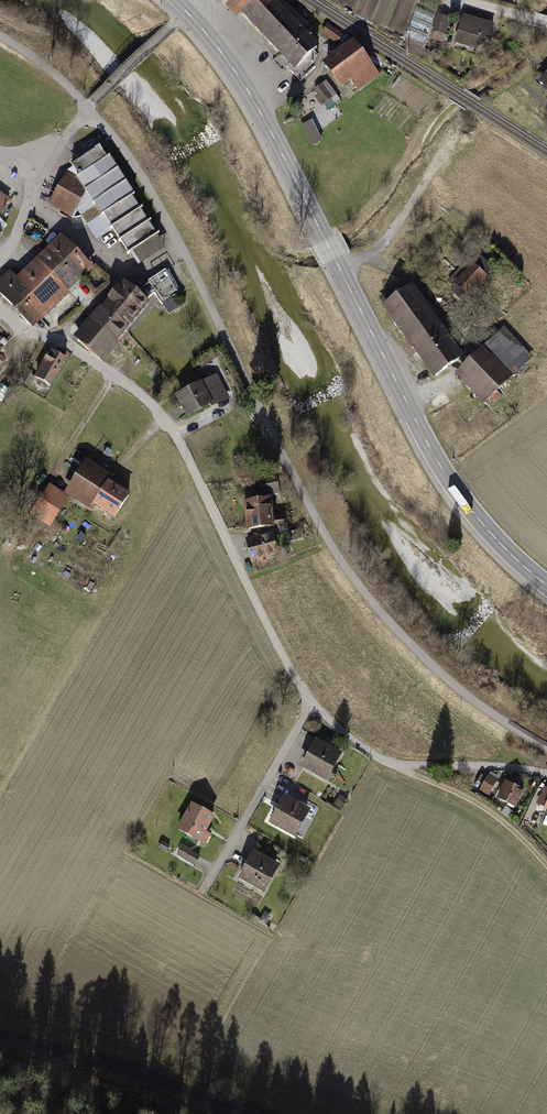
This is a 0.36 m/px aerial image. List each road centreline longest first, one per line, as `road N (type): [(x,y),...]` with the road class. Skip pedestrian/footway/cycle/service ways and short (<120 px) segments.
road 1 (track): [(0,36),(88,107),(158,201),(272,438),(362,591),(473,700),(546,747)]
road 2 (primary): [(546,586),(503,551),(432,452),(260,110),(175,0)]
road 3 (residential): [(0,307),(26,333),(64,345),(156,407),(310,706)]
road 4 (residential): [(310,706),(390,764),(546,775)]
road 5 (residential): [(310,706),(202,898)]
road 6 (track): [(390,764),(488,809),(546,864)]
road 7 (track): [(366,255),(416,284),(468,351),(451,387)]
road 8 (track): [(0,1059),(170,1113)]

